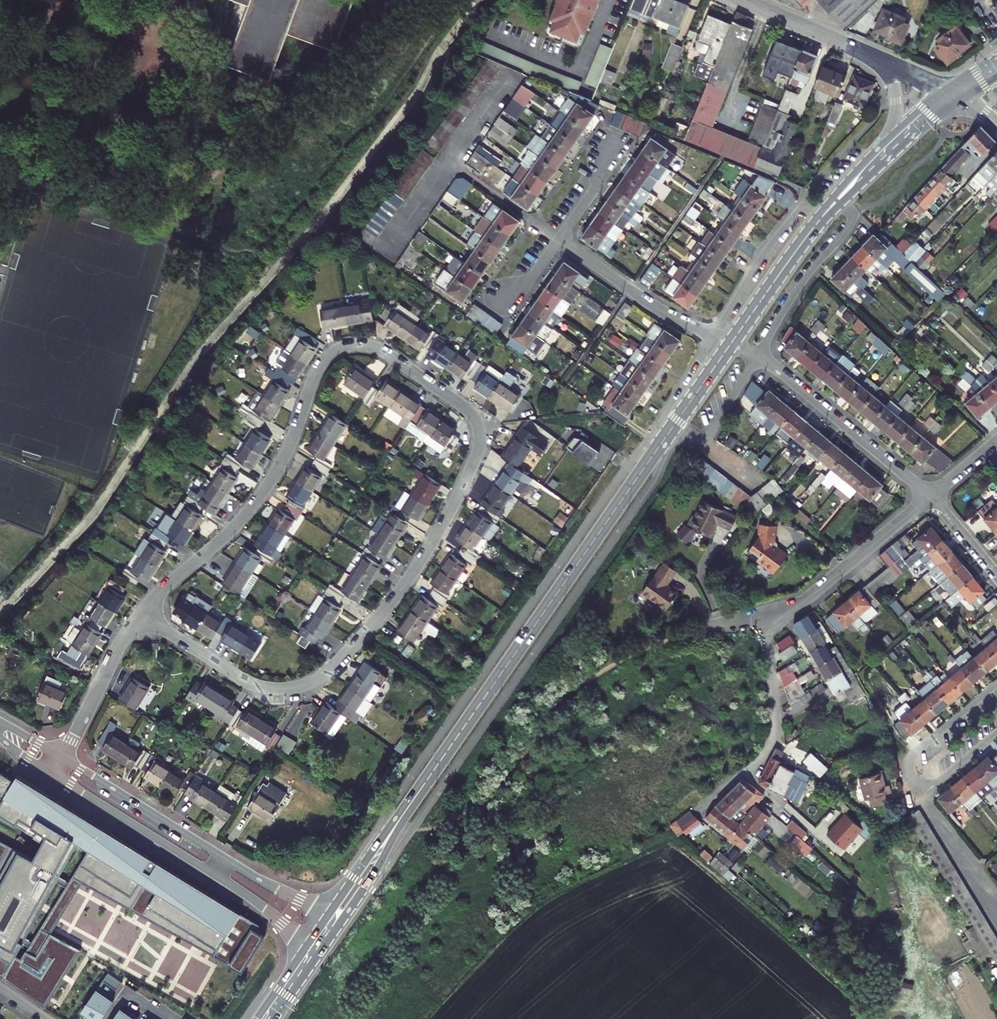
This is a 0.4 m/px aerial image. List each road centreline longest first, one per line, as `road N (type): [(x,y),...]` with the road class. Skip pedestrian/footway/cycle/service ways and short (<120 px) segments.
road 1 (residential): [(140,615),(233,530),(270,483),(324,360),(347,347),(380,348),(467,408),(477,424),(476,457),(409,579),(333,667),(286,690),(245,682)]
road 2 (primary): [(408,807),(670,431)]
road 3 (secondary): [(328,913),(244,872),(65,759)]
road 4 (secondary): [(58,774),(241,887),(307,944)]
road 5 (residential): [(730,345),(775,366),(932,495)]
road 6 (primary): [(791,257),(872,173),(962,98)]
road 7 (residential): [(755,620),(814,592),(932,495)]
road 8 (residential): [(558,240),(662,311),(730,345)]
road 9 (residential): [(65,759),(140,615)]
road 10 (residential): [(996,683),(912,755),(908,772),(923,794)]
road 11 (primary): [(886,139),(791,257)]
road 12 (residential): [(996,906),(923,794)]
road 13 (primary): [(408,807),(328,913)]
road 14 (primary): [(342,921),(408,807)]
road 15 (tertiary): [(860,51),(744,0)]
road 16 (residential): [(245,682),(140,615)]

